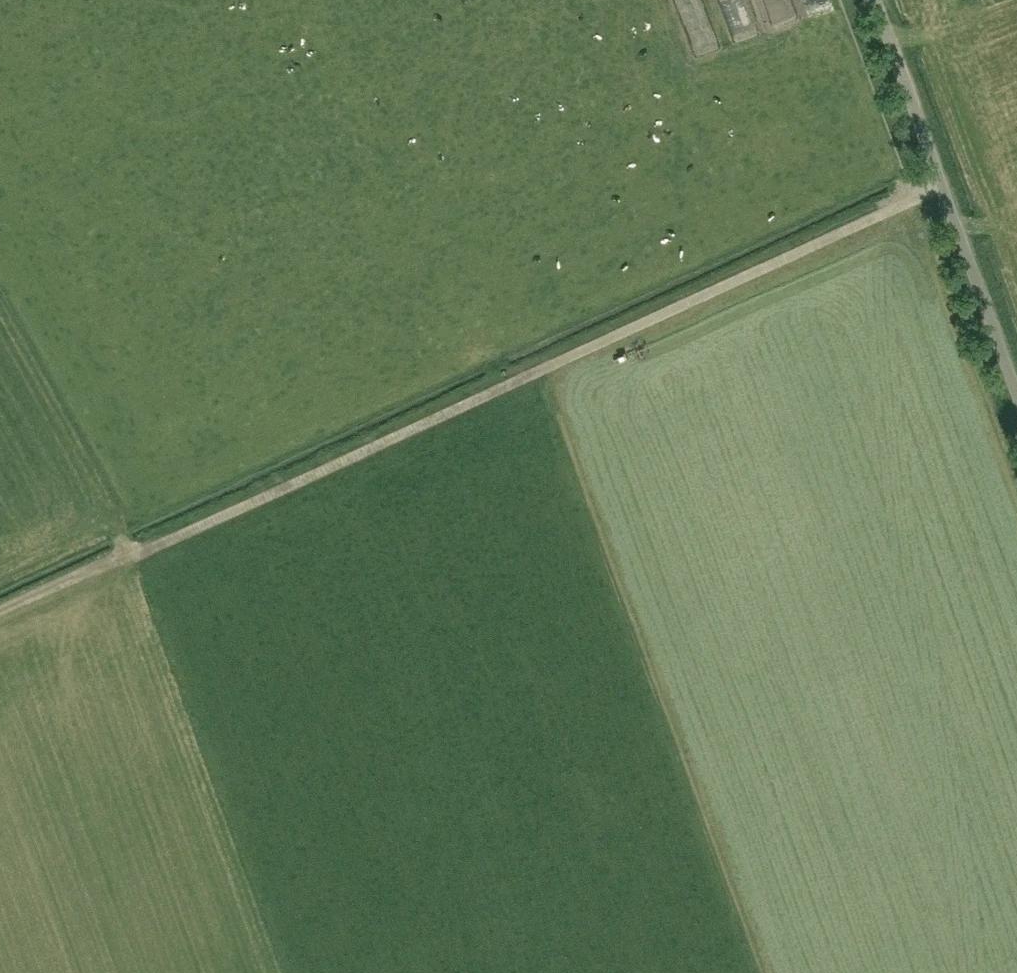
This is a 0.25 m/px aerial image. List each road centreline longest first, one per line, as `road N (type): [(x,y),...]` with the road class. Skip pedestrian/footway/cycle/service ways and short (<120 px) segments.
road 1 (unclassified): [(1016,404),(872,0)]

